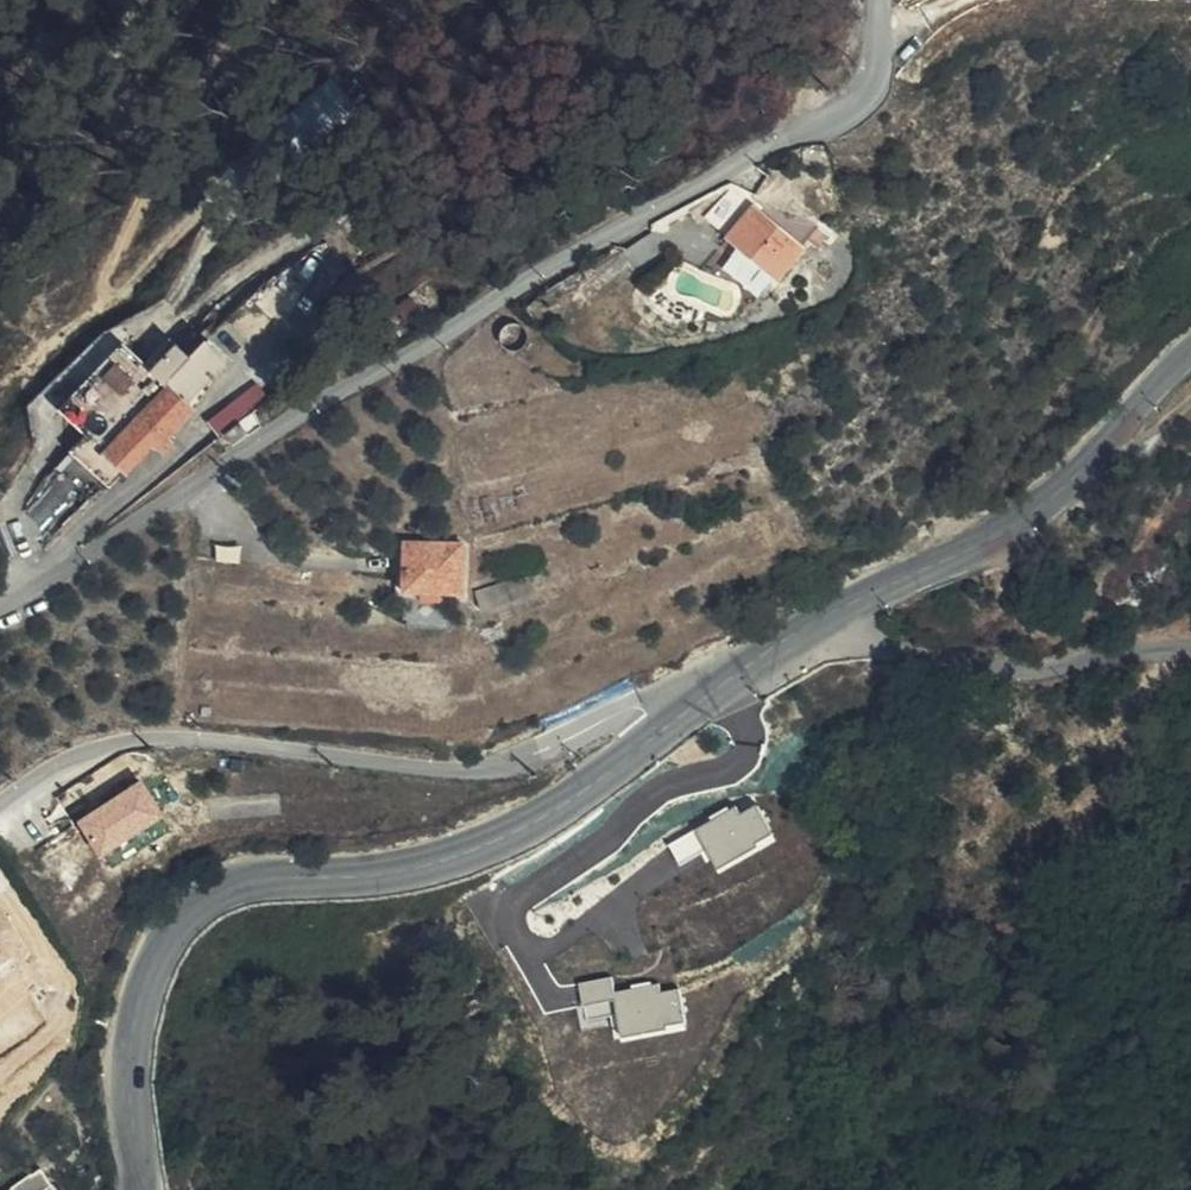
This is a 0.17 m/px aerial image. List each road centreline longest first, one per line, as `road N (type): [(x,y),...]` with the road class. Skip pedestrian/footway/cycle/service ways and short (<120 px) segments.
road 1 (residential): [(883,0),(870,79),(845,106),(286,424),(0,609)]
road 2 (secondary): [(143,1189),(132,1048),(149,976),(179,922),(251,883),(428,866),(507,839),(669,732)]
road 3 (residential): [(669,732),(640,711),(605,718),(526,758),(465,770),(219,740),(132,740),(43,772),(0,804)]
road 4 (secondary): [(847,603),(1010,529),(1190,355)]
road 5 (residential): [(847,603),(883,644),(996,670),(1190,649)]
road 6 (secondary): [(669,732),(730,680),(847,603)]

